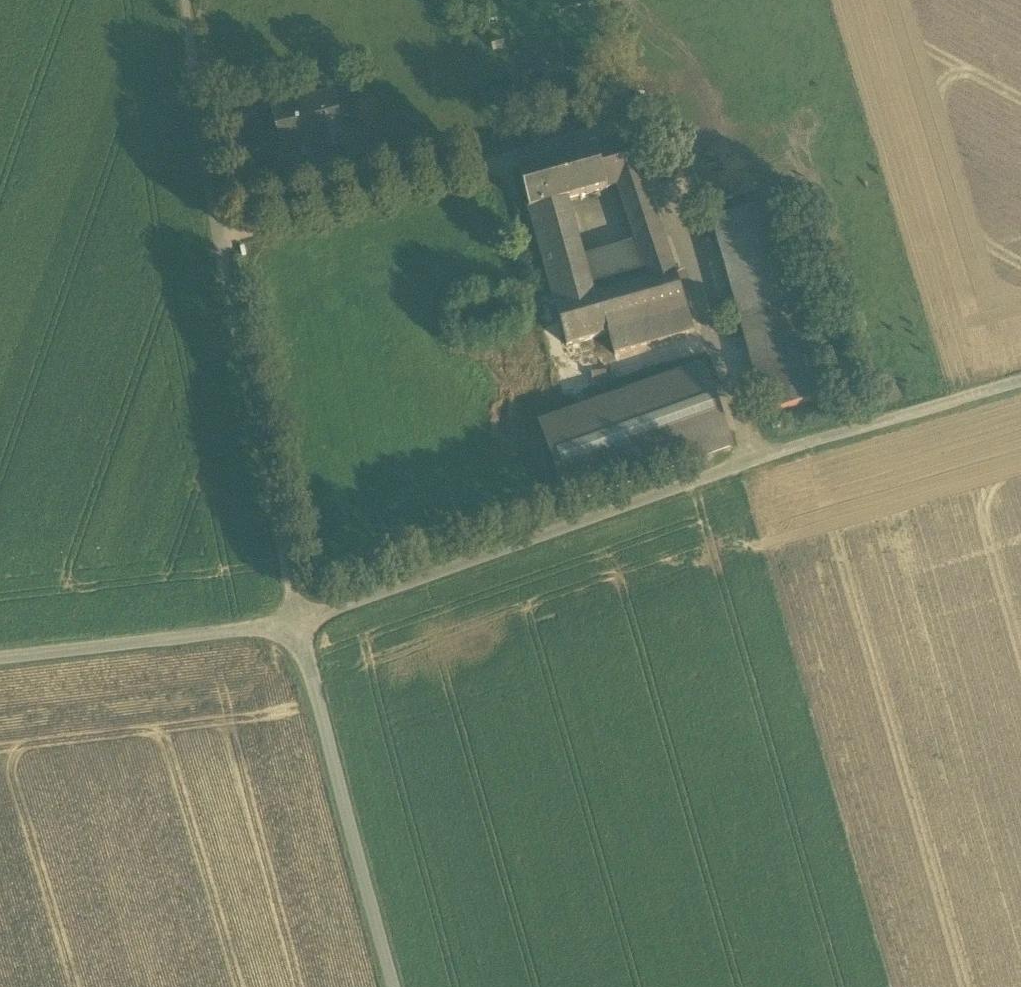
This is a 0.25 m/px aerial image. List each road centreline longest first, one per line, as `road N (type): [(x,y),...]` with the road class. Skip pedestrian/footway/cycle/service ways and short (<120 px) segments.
road 1 (unclassified): [(395,986),(295,620)]

